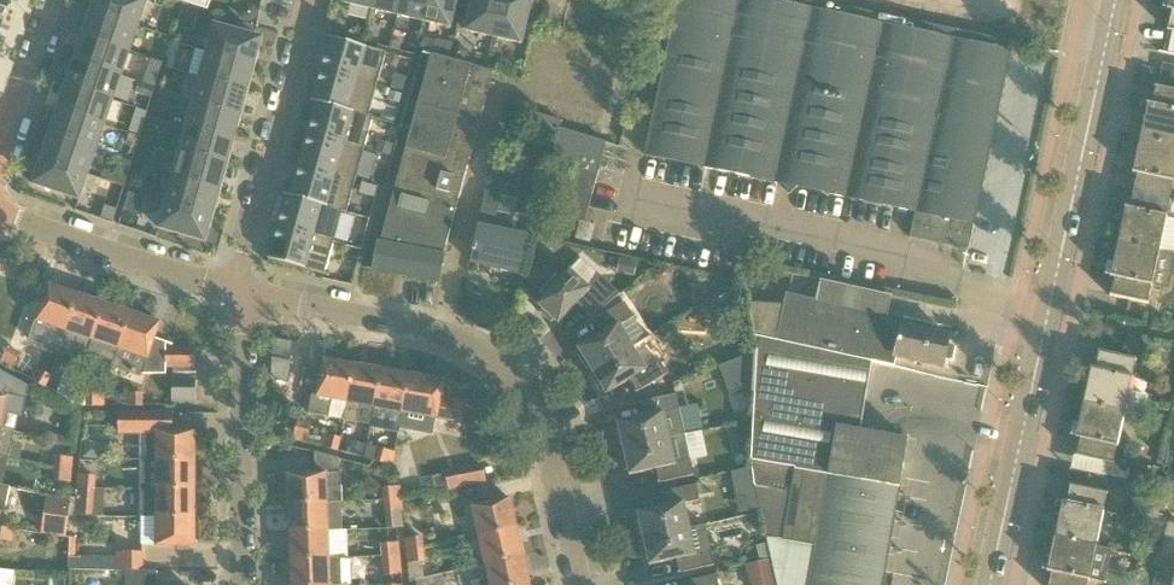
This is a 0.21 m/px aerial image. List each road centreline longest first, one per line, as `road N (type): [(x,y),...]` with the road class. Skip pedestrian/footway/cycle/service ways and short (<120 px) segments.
road 1 (tertiary): [(991,584),(1116,0)]
road 2 (residential): [(576,584),(546,450),(516,394),(471,356),(413,331),(238,289)]
road 3 (residential): [(238,289),(306,0)]
road 4 (residential): [(238,289),(255,584)]
road 5 (residential): [(238,289),(0,214)]
road 6 (residential): [(0,141),(51,0)]

